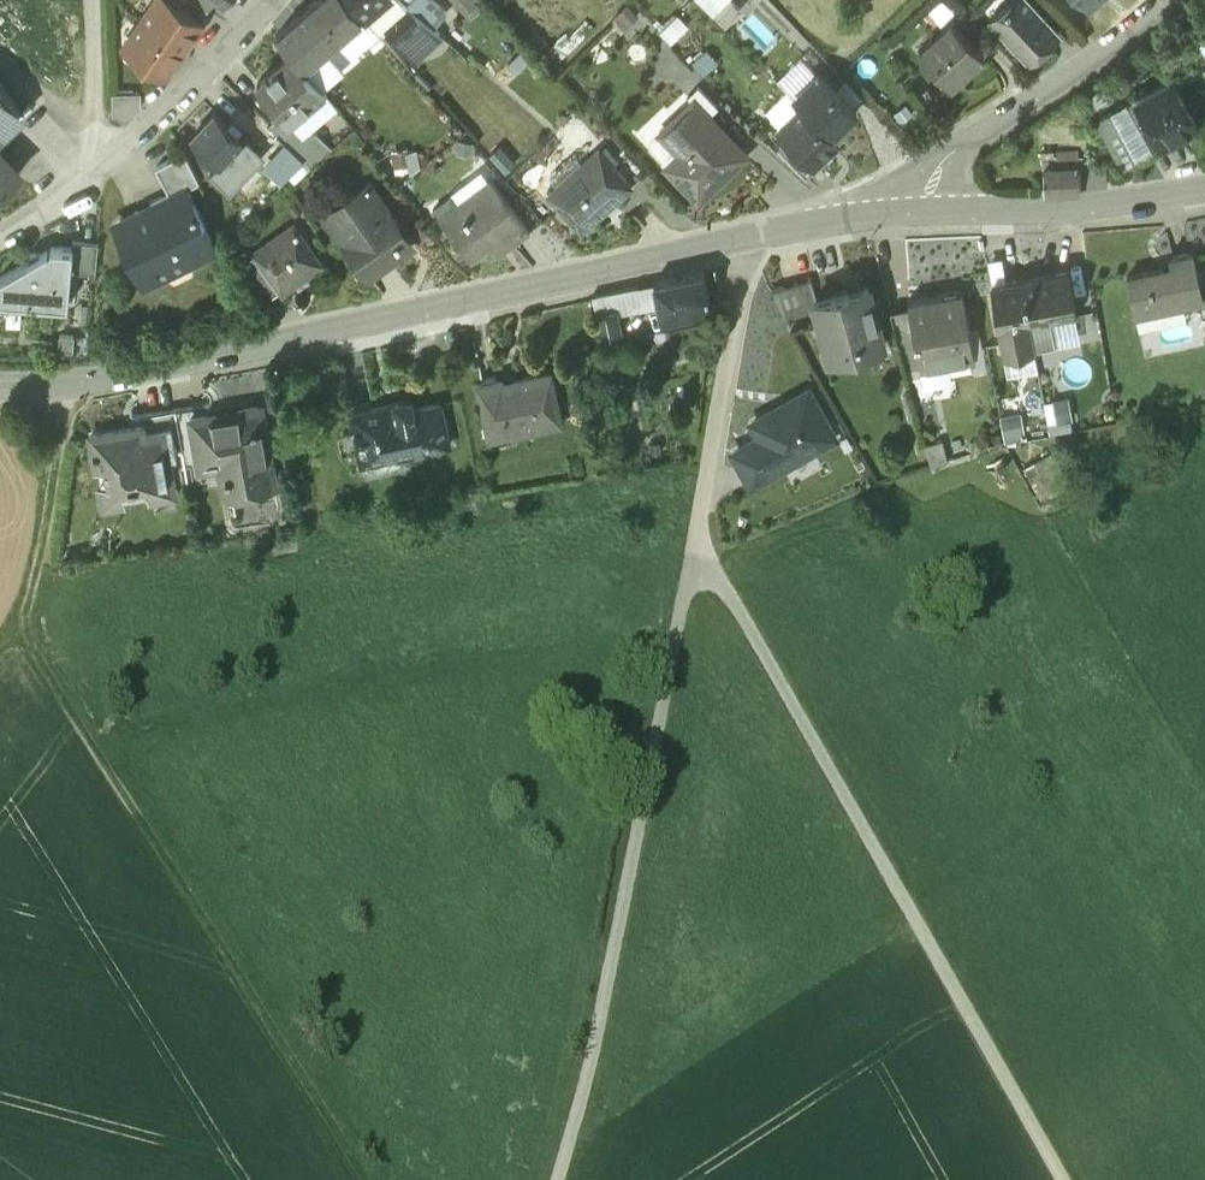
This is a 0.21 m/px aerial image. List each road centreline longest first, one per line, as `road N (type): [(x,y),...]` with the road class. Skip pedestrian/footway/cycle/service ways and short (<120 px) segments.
road 1 (secondary): [(0,392),(62,396),(148,383),(741,248),(922,226)]
road 2 (track): [(369,1179),(21,628),(44,556),(62,396)]
road 3 (track): [(690,569),(719,578),(1062,1179)]
road 4 (track): [(560,1179),(595,1046),(690,569)]
road 5 (residential): [(0,238),(131,150),(272,0)]
road 6 (residential): [(922,226),(947,165),(1082,75),(1167,0)]
road 7 (secondary): [(922,226),(1204,194)]
road 8 (track): [(96,128),(73,132),(0,55)]
road 9 (track): [(93,0),(96,128)]

